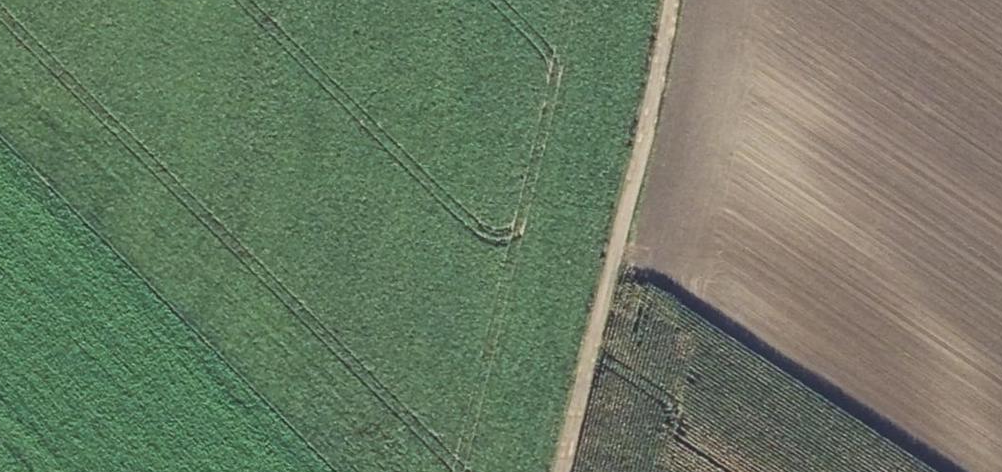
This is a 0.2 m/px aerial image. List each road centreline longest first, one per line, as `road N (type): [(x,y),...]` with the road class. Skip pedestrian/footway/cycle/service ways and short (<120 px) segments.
road 1 (track): [(561,471),(672,0)]

